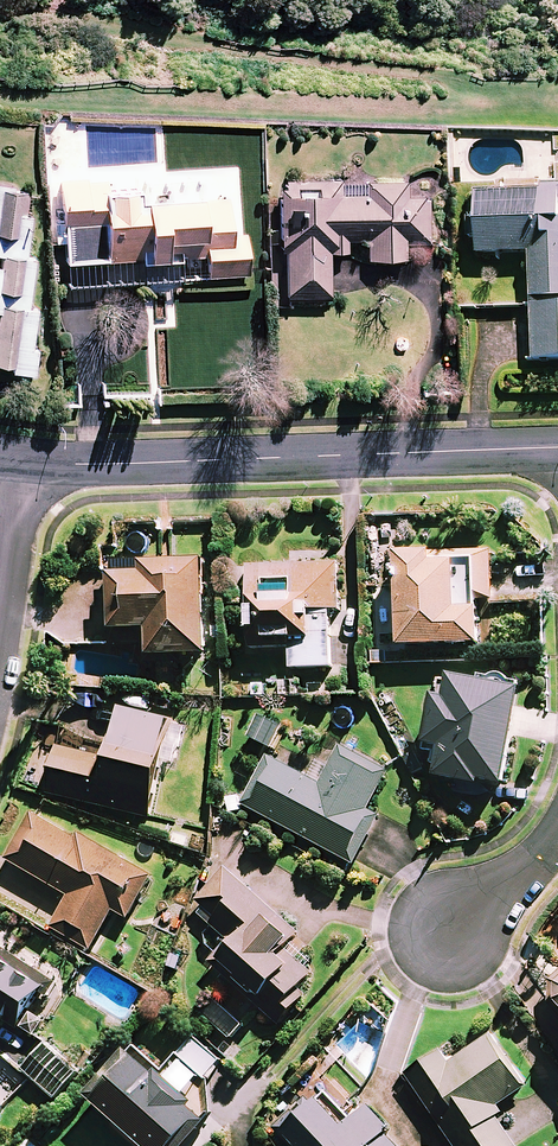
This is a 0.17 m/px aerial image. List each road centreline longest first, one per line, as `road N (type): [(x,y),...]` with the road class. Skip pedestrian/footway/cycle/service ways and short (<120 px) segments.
road 1 (residential): [(26,462),(557,448)]
road 2 (residential): [(0,636),(26,462)]
road 3 (residential): [(454,931),(530,865),(557,829)]

